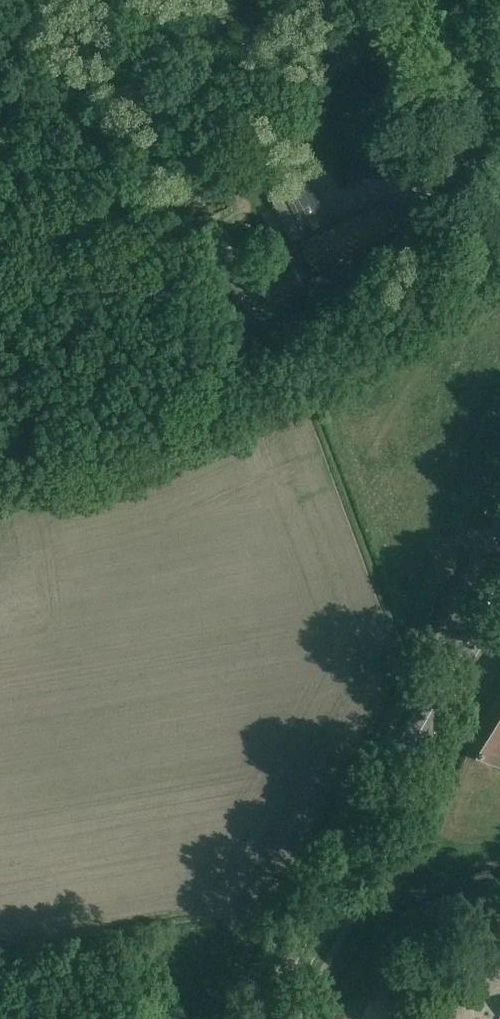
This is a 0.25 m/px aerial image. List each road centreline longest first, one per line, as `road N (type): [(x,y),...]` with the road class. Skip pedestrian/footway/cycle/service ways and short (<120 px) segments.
road 1 (secondary): [(268,1018),(499,578)]
road 2 (tertiary): [(0,107),(302,0)]

